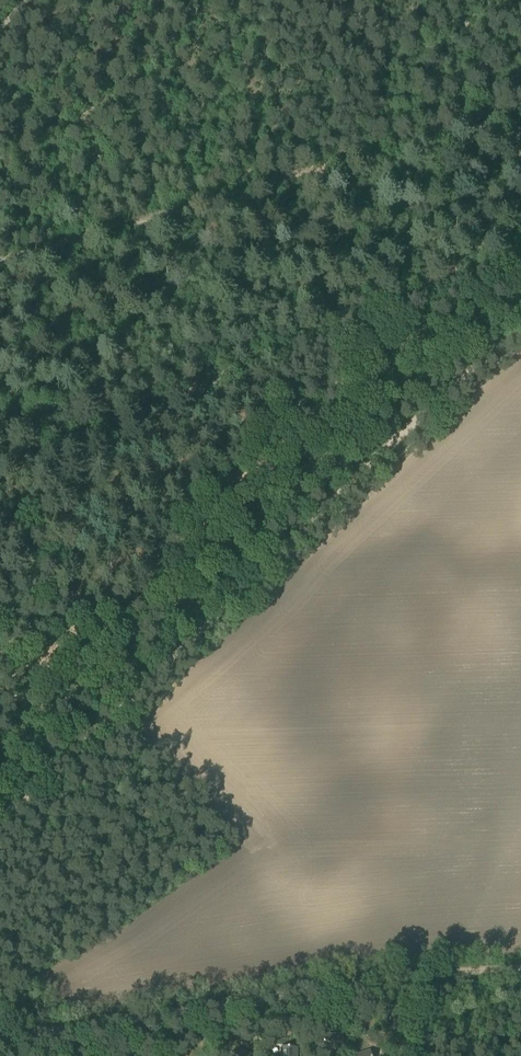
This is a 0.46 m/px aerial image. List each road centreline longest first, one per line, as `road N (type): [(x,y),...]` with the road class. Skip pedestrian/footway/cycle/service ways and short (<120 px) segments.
road 1 (track): [(0,819),(520,327)]
road 2 (track): [(520,251),(0,453)]
road 3 (track): [(0,1042),(353,983),(520,969)]
road 4 (track): [(494,94),(340,151),(0,247)]
road 5 (track): [(447,0),(472,27),(520,145)]

